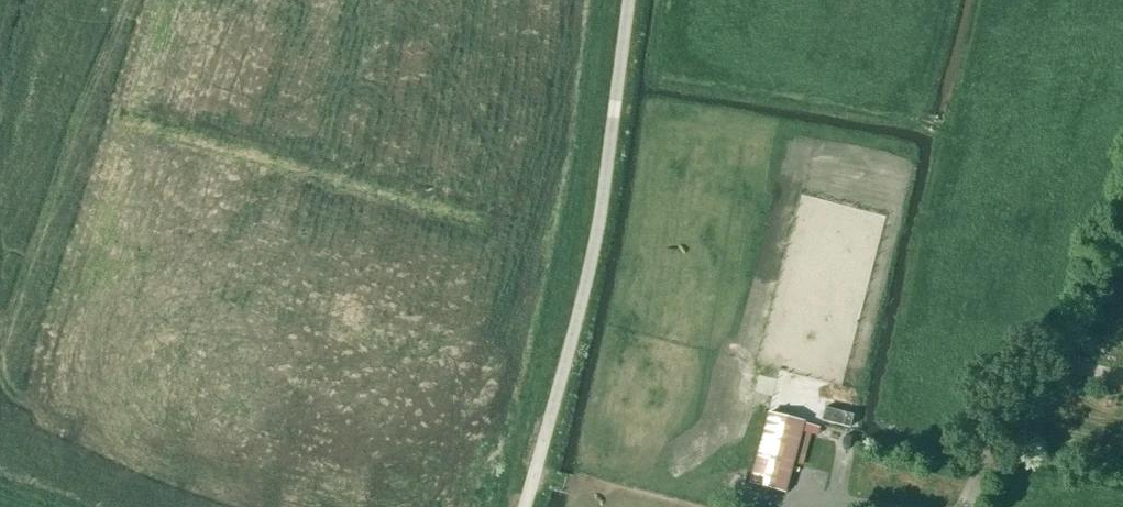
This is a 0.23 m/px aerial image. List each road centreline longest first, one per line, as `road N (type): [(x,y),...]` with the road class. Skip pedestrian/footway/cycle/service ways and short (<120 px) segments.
road 1 (unclassified): [(525,506),(588,281),(631,0)]

